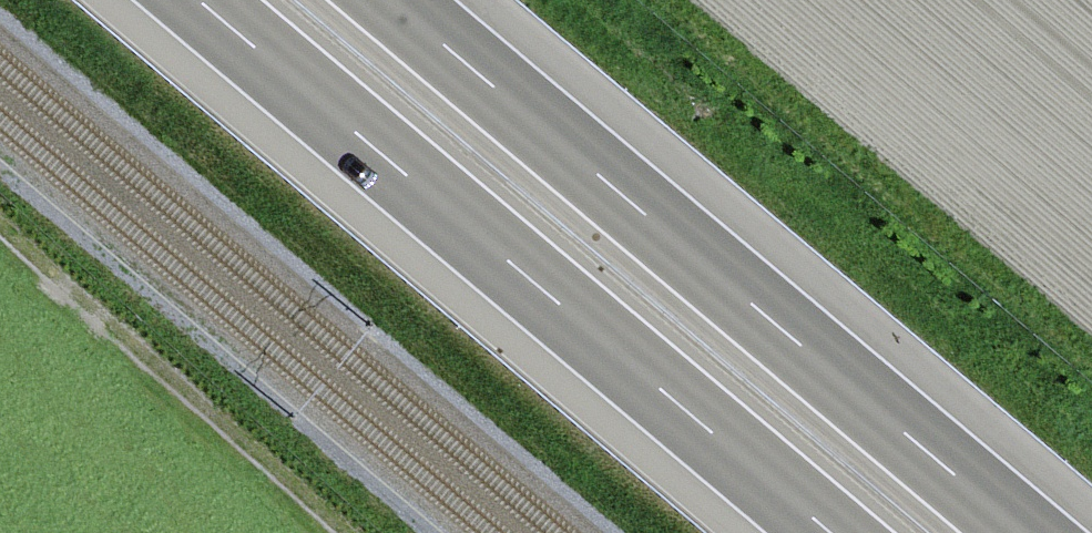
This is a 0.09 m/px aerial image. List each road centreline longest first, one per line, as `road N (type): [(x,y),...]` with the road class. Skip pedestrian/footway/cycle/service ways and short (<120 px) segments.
road 1 (motorway): [(199,0),(834,532)]
road 2 (motorway): [(1025,532),(391,0)]
road 3 (track): [(346,532),(0,232)]

